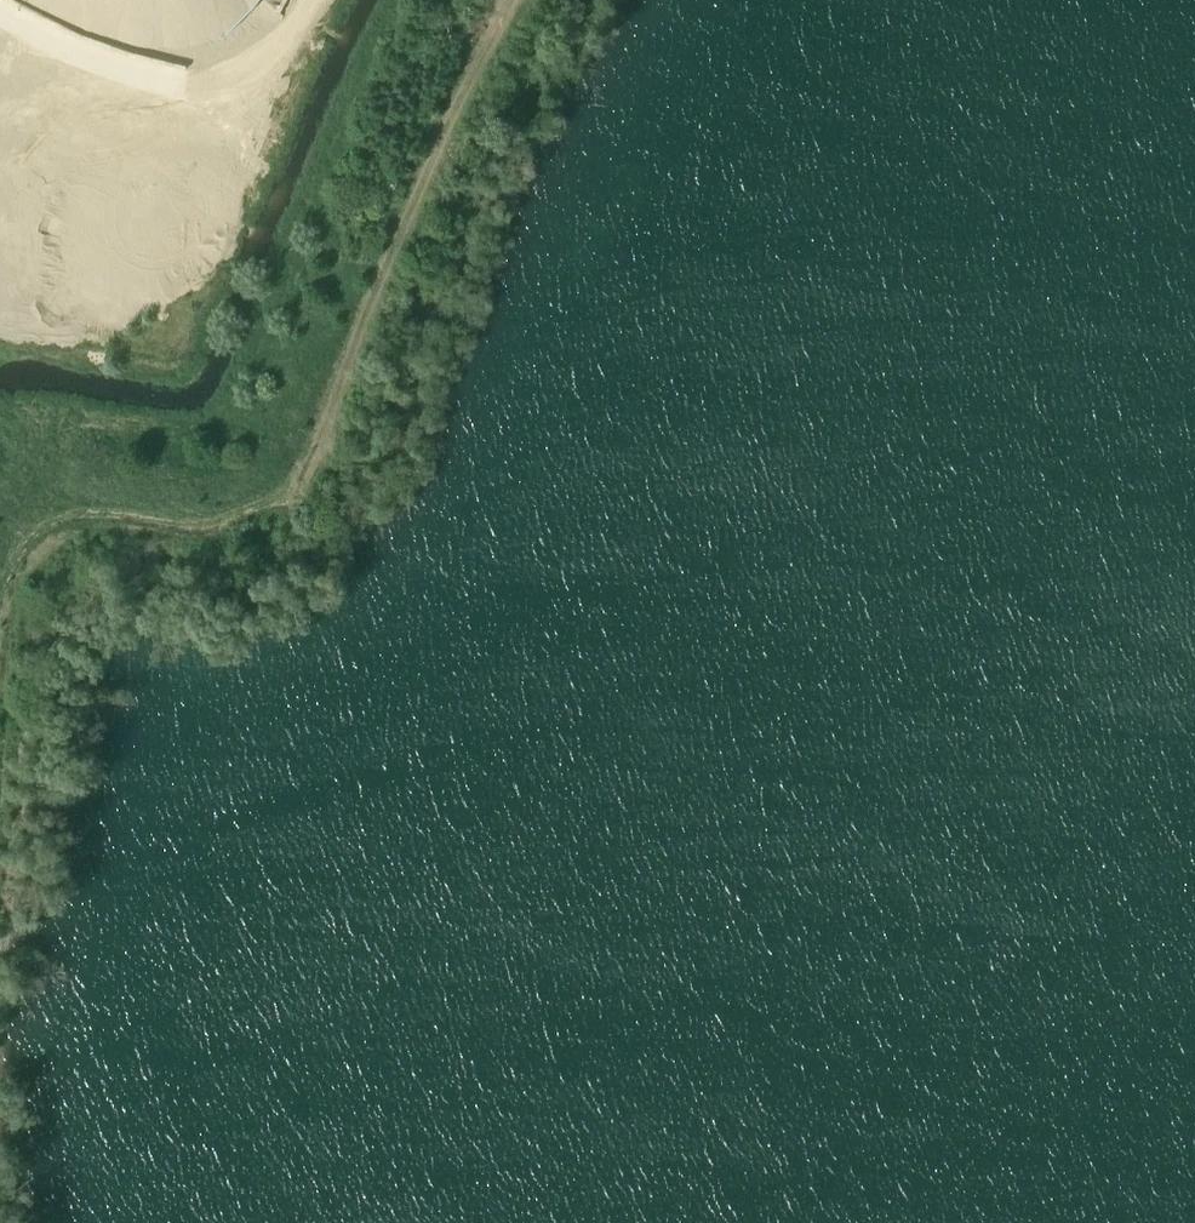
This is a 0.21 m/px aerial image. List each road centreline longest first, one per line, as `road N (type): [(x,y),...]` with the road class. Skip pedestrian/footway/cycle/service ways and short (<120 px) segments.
road 1 (track): [(0,621),(18,537),(64,512),(212,523),(291,502),(334,446),(397,323),(497,76),(541,0)]

